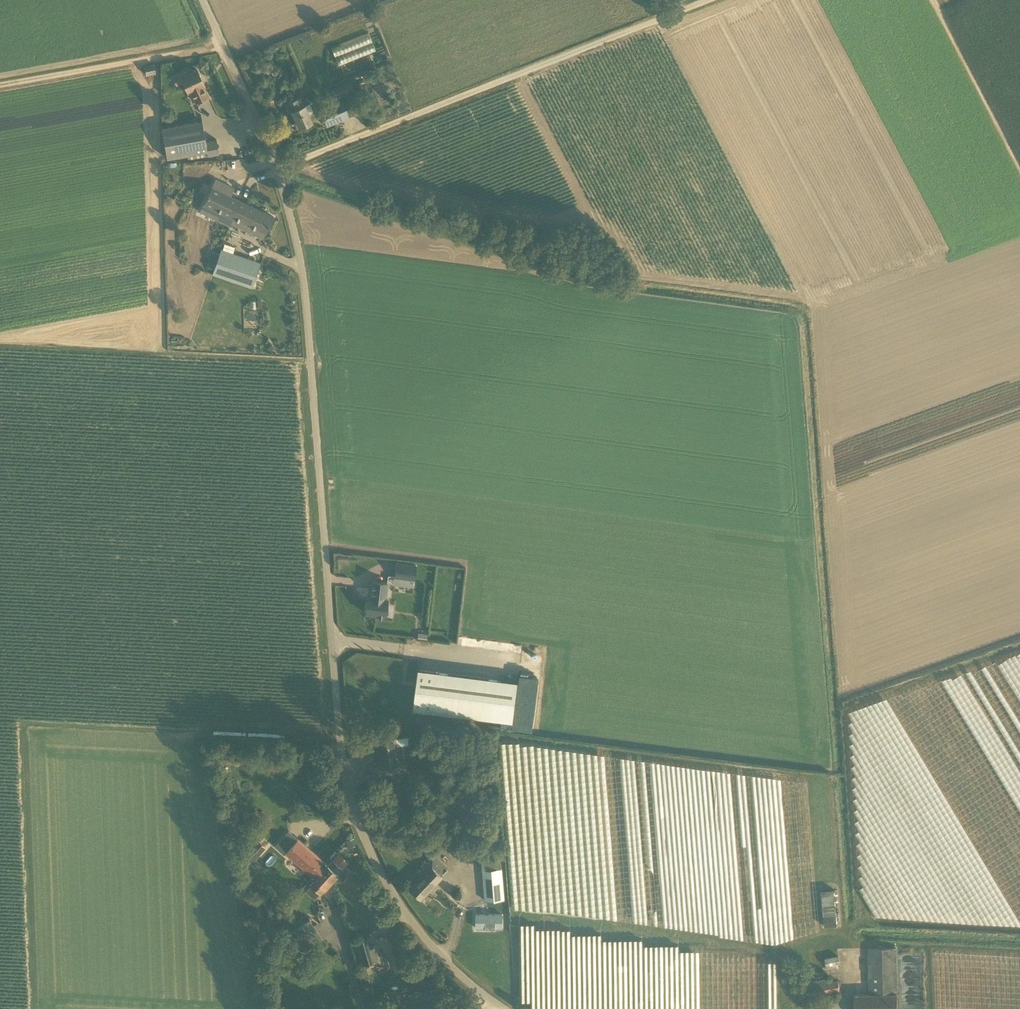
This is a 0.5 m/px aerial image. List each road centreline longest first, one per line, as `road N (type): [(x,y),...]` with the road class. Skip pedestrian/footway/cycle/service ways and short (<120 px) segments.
road 1 (unclassified): [(506,1008),(455,971),(418,930),(356,818),(337,707),(295,234),(268,144),(199,0)]
road 2 (track): [(708,0),(278,170)]
road 3 (track): [(0,86),(221,49)]
road 4 (track): [(933,0),(1019,168)]

